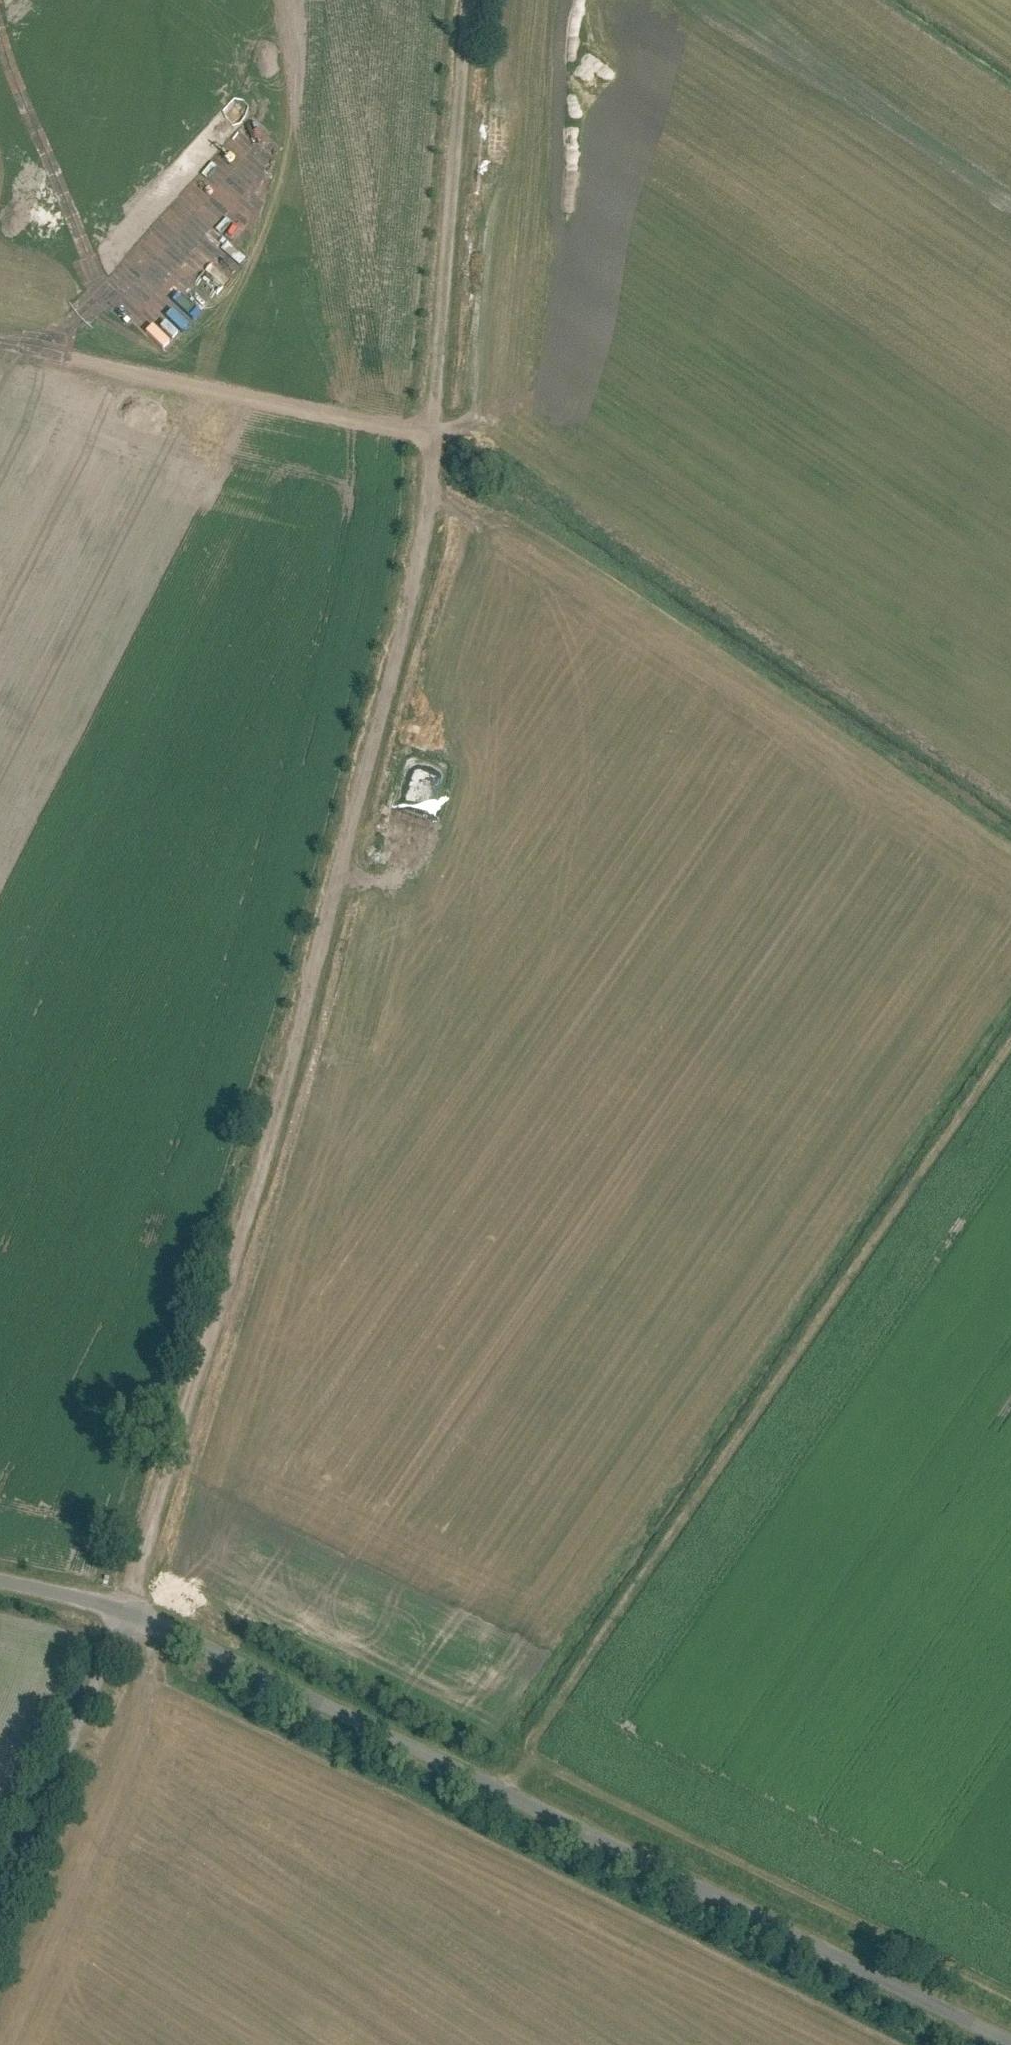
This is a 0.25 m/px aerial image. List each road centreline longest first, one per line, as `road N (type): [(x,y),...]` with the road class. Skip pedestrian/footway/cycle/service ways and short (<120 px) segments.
road 1 (track): [(119,1611),(421,547),(467,0)]
road 2 (unclassified): [(1010,2041),(119,1611),(0,1585)]

